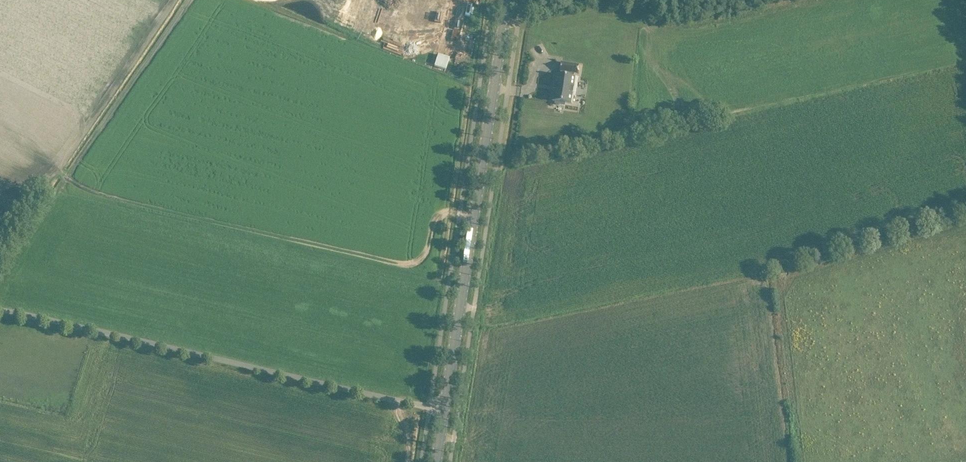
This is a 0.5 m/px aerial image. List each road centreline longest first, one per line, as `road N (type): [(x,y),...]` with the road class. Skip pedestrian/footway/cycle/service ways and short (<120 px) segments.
road 1 (secondary): [(435,461),(509,0)]

